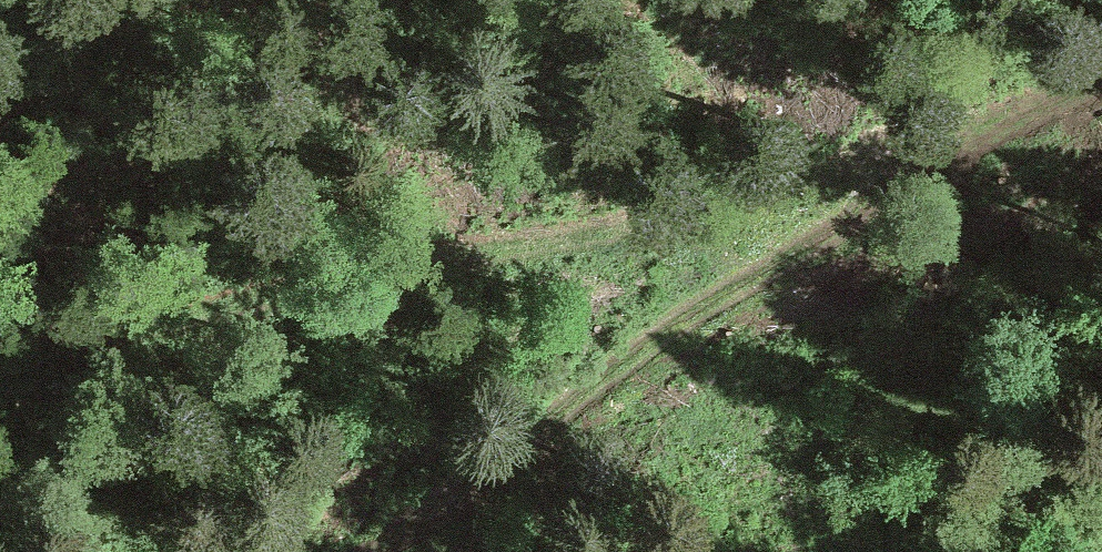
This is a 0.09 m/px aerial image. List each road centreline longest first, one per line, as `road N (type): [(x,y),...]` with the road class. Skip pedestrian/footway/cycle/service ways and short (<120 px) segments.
road 1 (track): [(0,369),(312,272),(1023,129)]
road 2 (track): [(396,551),(743,295),(1101,88)]

